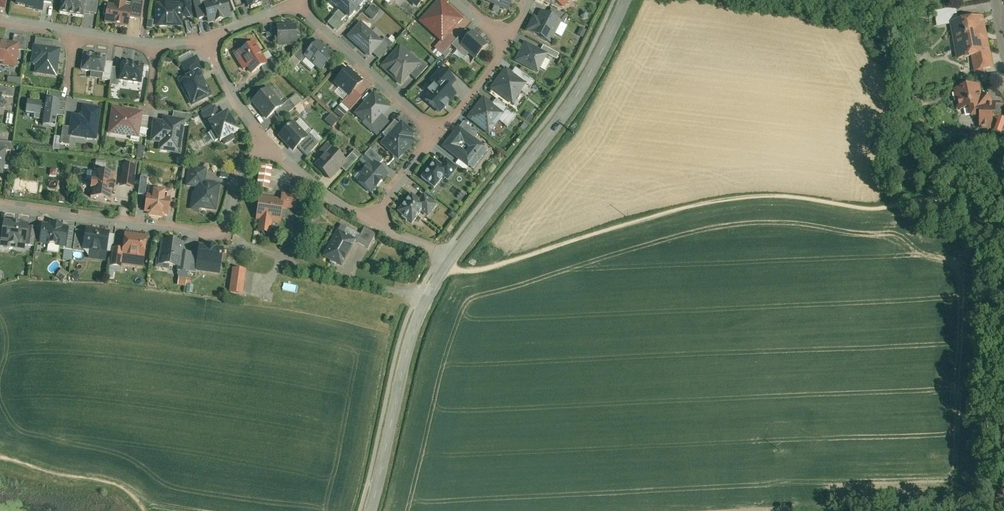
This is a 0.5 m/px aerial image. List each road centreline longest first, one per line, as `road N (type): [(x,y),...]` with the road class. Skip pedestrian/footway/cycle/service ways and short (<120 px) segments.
road 1 (residential): [(264,149),(238,174),(225,240),(0,209)]
road 2 (tertiary): [(624,0),(558,120),(452,256)]
road 3 (tertiary): [(452,256),(405,352),(368,510)]
road 4 (residential): [(438,135),(294,3)]
road 5 (residential): [(371,223),(264,149)]
road 6 (residential): [(264,149),(203,40)]

